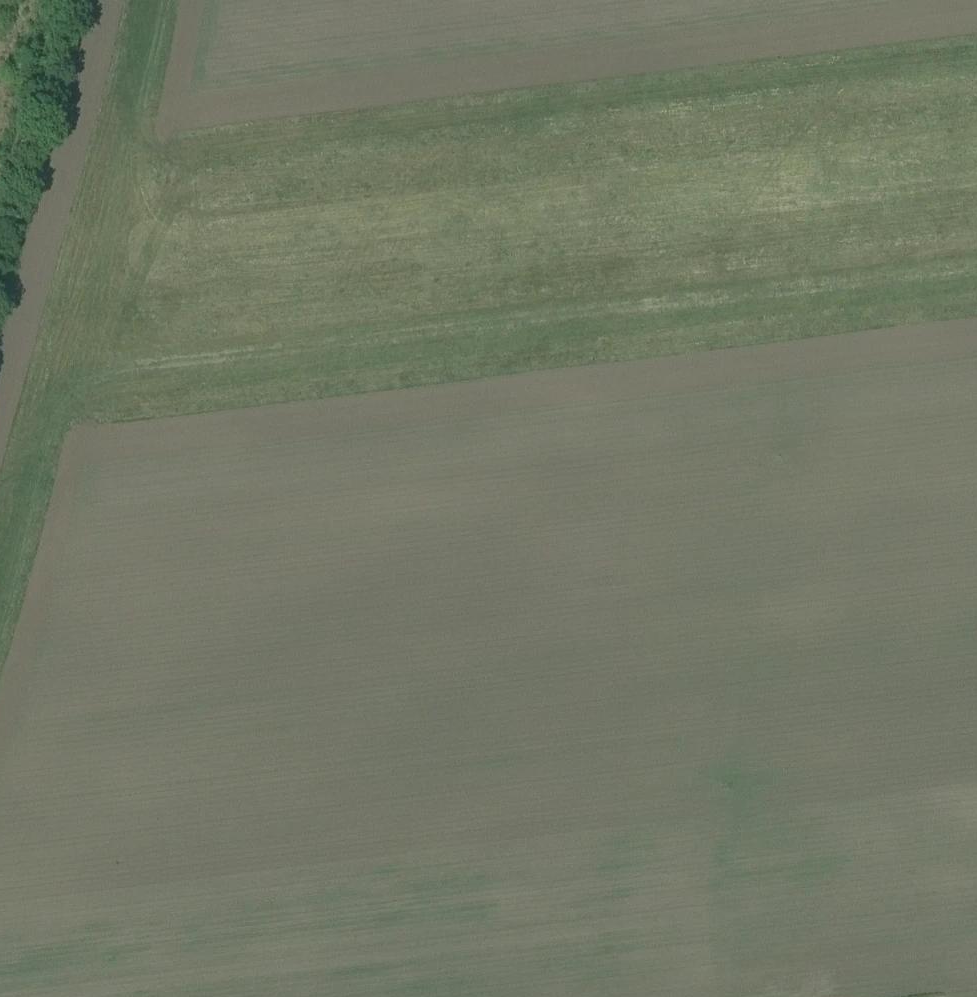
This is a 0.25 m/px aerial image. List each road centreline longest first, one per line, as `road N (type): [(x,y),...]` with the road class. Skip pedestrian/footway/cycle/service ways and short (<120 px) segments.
road 1 (track): [(57,0),(0,204)]

